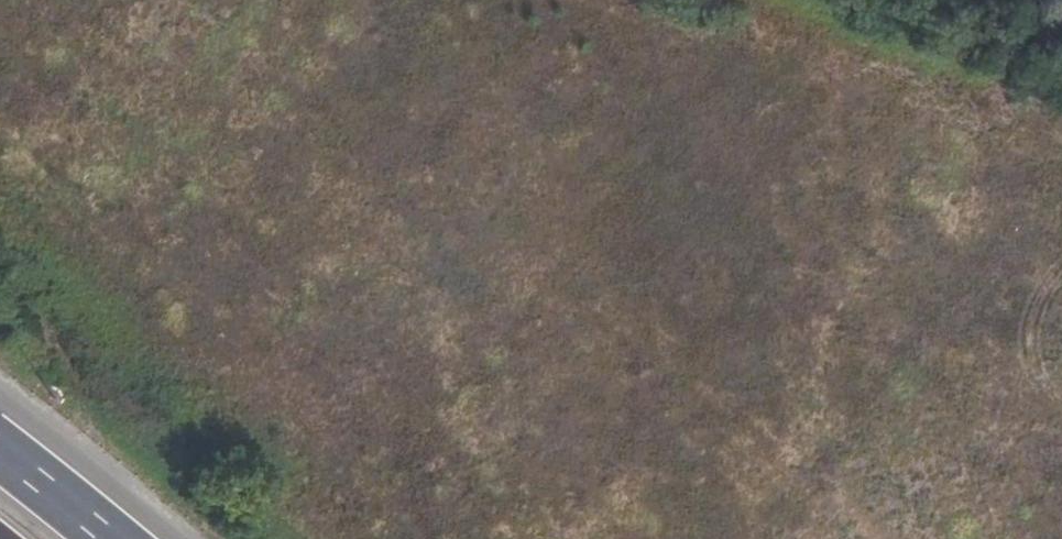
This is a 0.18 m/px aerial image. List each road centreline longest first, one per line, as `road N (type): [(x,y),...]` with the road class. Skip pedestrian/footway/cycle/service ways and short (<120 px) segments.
road 1 (motorway): [(126,538),(0,433)]

